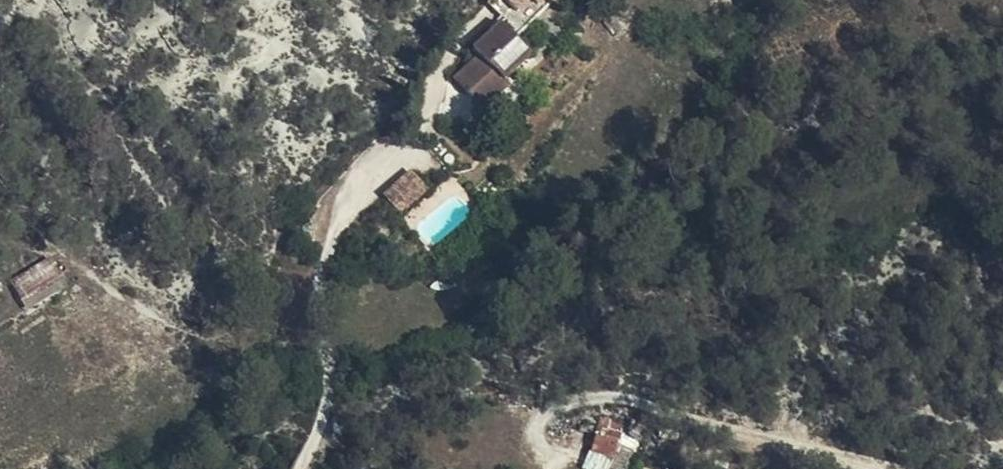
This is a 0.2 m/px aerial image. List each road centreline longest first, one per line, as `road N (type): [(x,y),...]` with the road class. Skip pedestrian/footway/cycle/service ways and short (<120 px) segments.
road 1 (track): [(298,468),(324,412),(315,291),(327,248),(434,108)]

